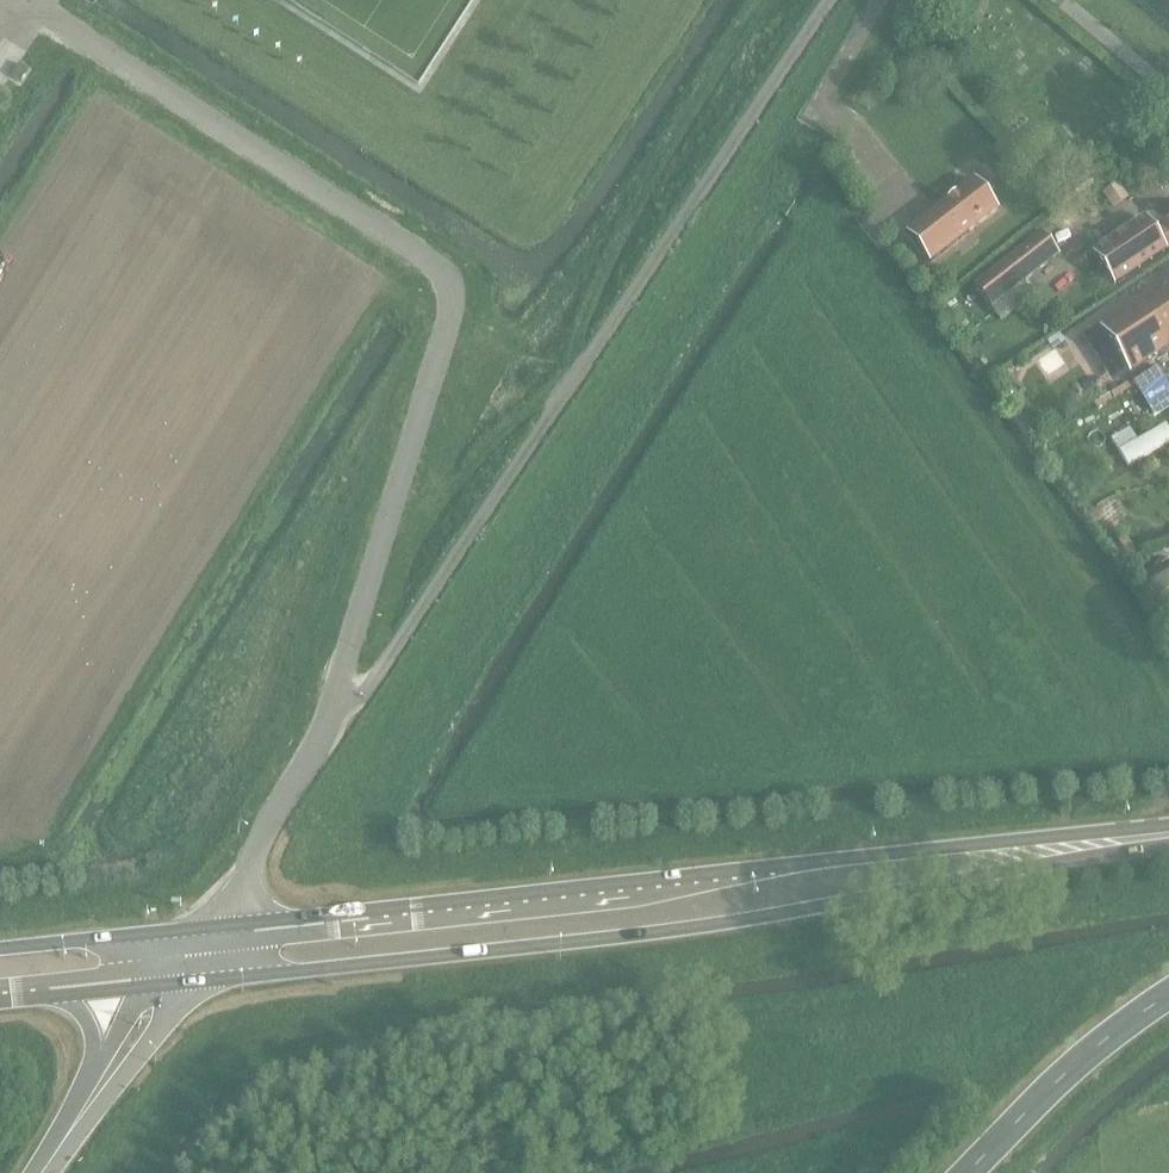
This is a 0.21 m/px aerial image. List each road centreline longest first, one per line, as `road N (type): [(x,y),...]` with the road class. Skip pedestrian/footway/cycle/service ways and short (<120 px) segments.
road 1 (unclassified): [(334,739),(345,662),(446,331),(443,277),(426,251),(27,0)]
road 2 (primary): [(189,982),(718,924),(1105,841)]
road 3 (primary): [(1105,841),(207,934)]
road 4 (unclassified): [(334,739),(831,0)]
road 5 (unclassified): [(207,934),(334,739)]
road 6 (primary): [(207,934),(0,953)]
road 7 (primary): [(0,998),(145,986)]
road 8 (unclassified): [(1168,93),(1065,0)]
road 9 (unclassified): [(102,1083),(142,1050),(189,982)]

